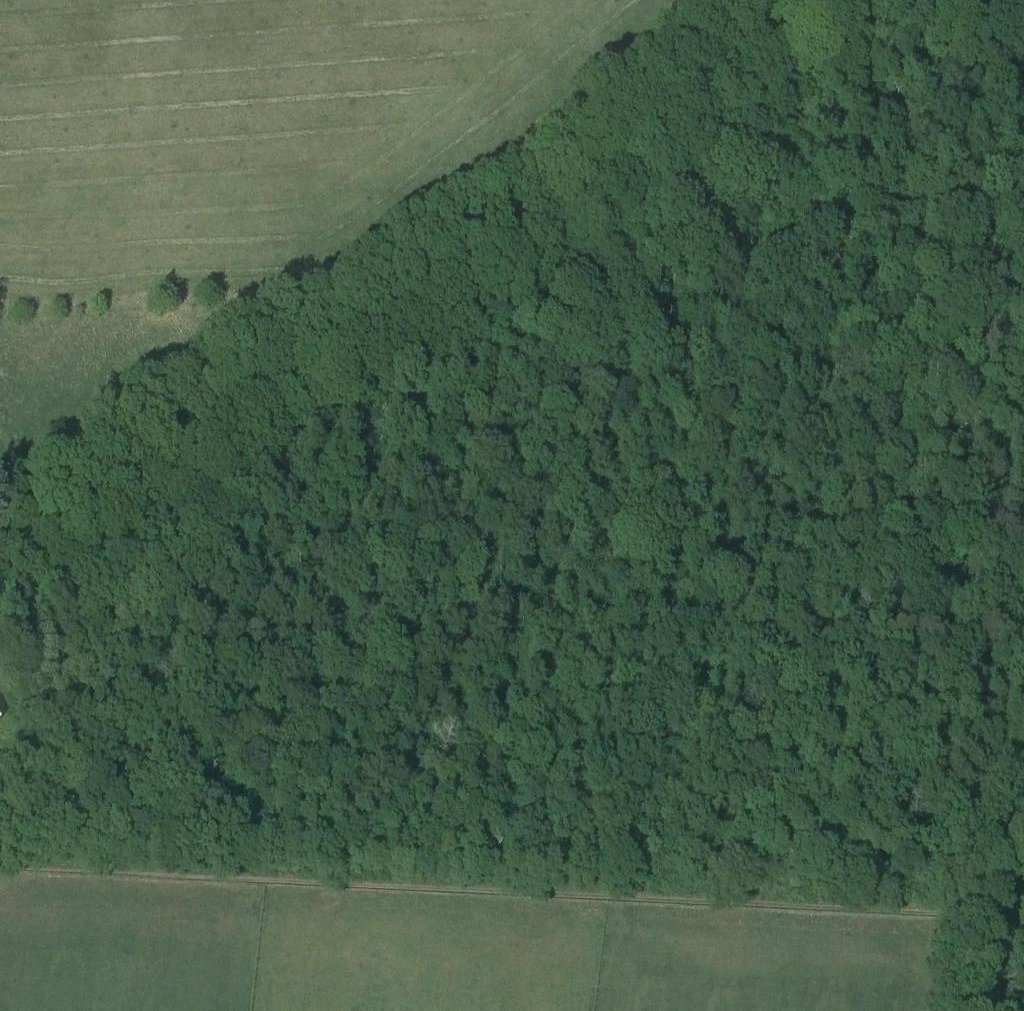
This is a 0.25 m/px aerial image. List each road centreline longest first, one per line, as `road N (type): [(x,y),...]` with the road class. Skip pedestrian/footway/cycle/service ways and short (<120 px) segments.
road 1 (track): [(0,866),(920,904),(1021,925)]
road 2 (track): [(835,0),(443,302),(156,475),(0,553)]

